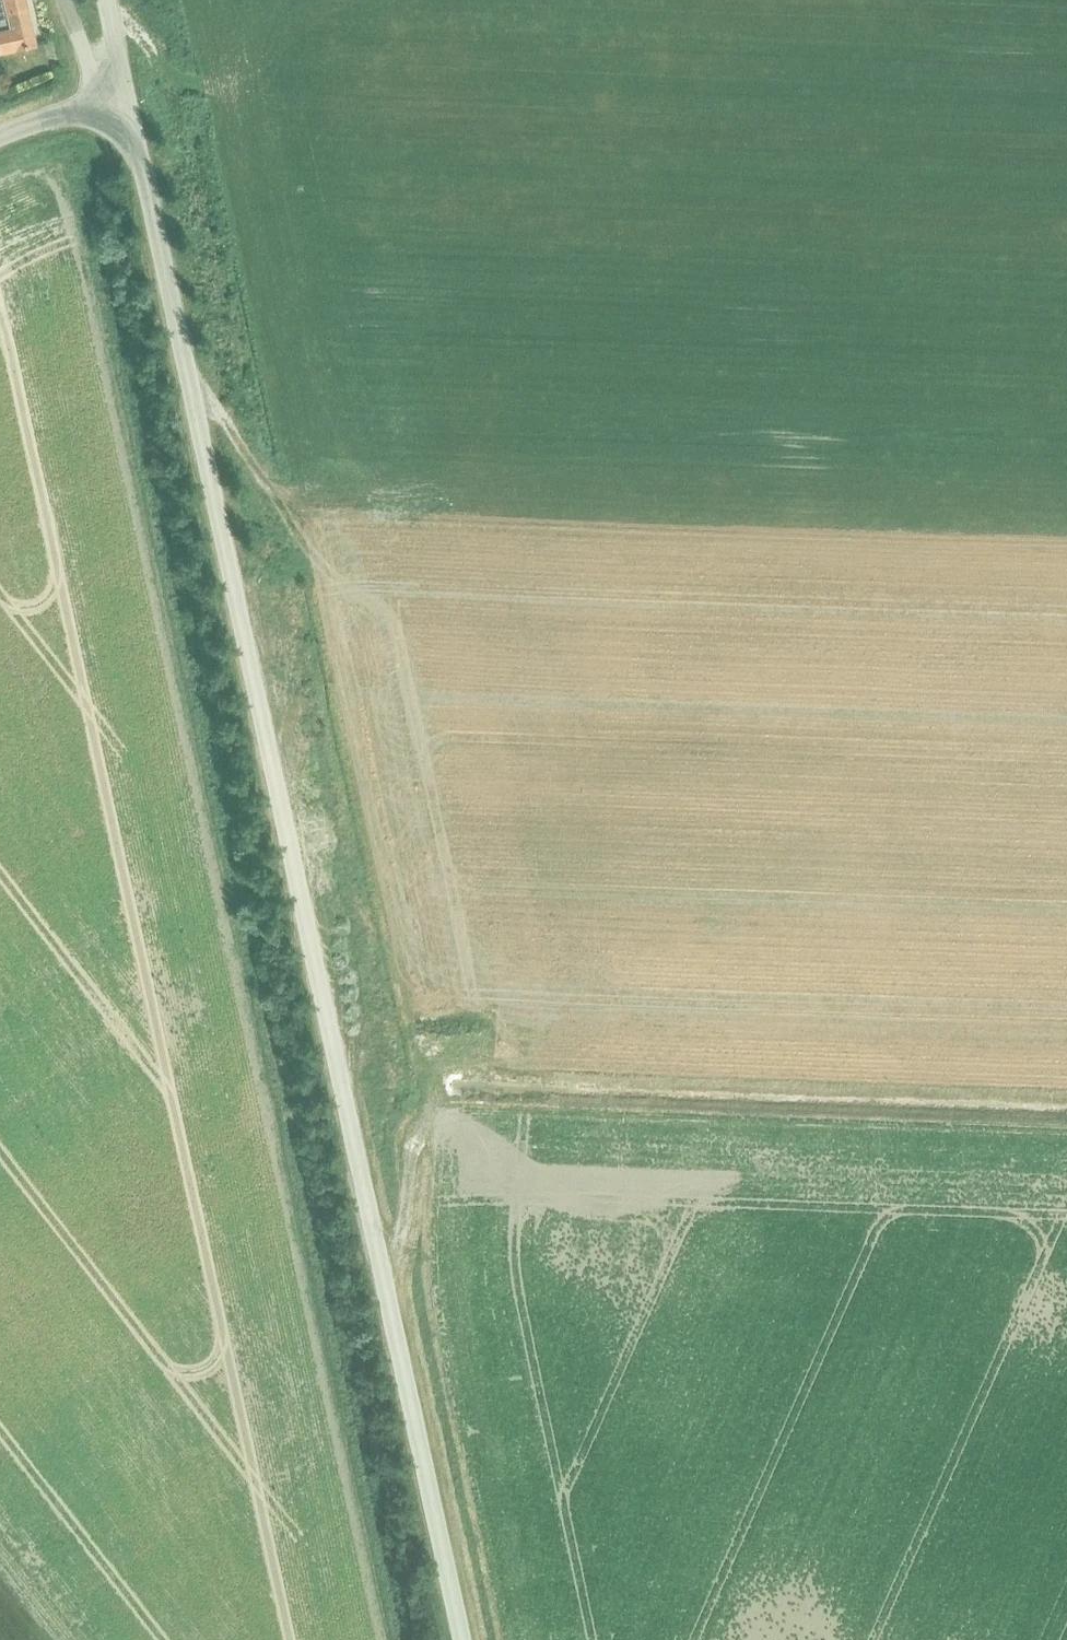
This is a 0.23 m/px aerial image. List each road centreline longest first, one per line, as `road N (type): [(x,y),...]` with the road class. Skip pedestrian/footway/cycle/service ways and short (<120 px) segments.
road 1 (tertiary): [(462,1639),(128,97)]
road 2 (unclassified): [(0,139),(128,97)]

